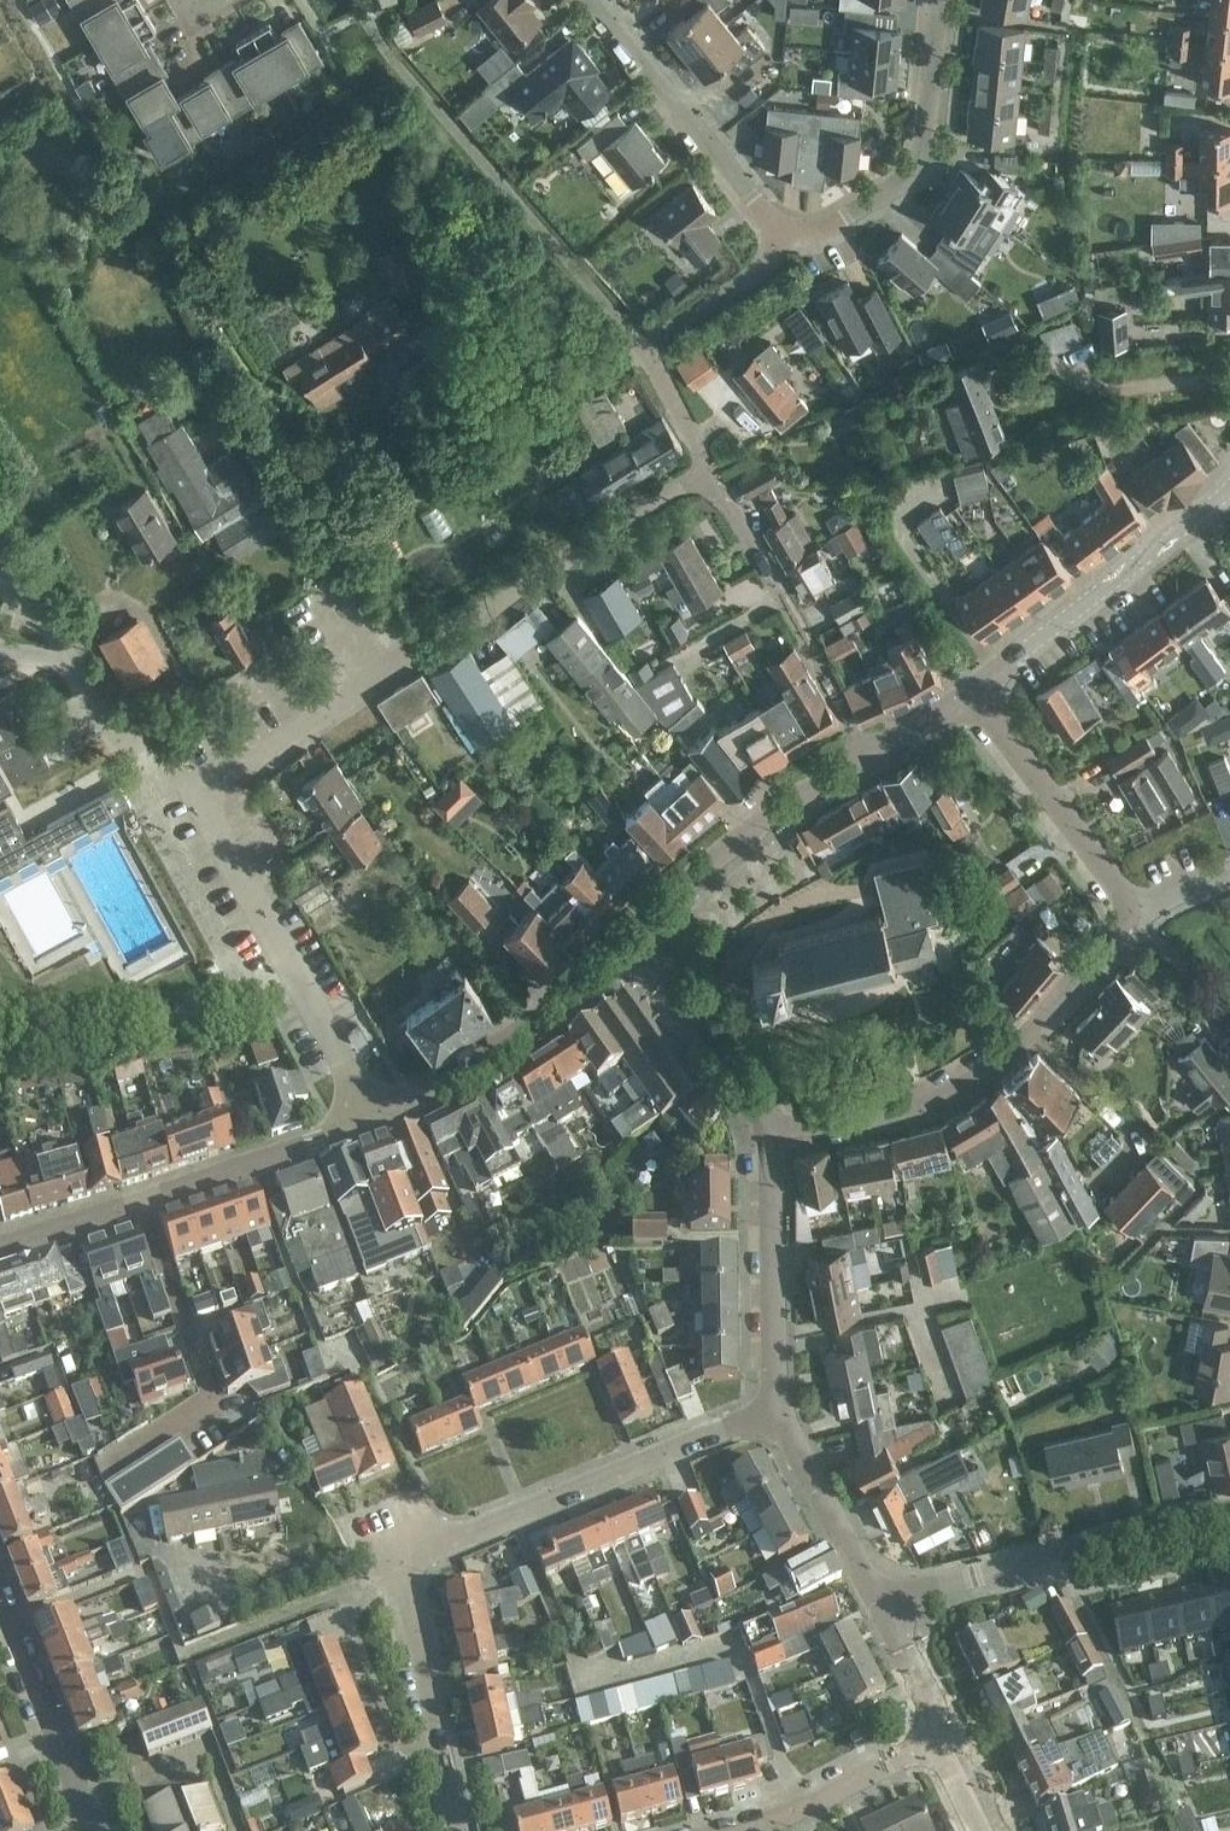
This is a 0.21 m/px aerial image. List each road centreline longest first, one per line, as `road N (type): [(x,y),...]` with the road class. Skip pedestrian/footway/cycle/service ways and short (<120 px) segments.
road 1 (residential): [(458,1830),(404,1593),(423,1549),(773,1411)]
road 2 (residential): [(371,1116),(194,791),(425,647)]
road 3 (residential): [(770,1126),(870,1117),(950,1093),(1021,1039),(1131,919)]
road 4 (residential): [(0,1247),(371,1116)]
road 5 (residential): [(874,1597),(1229,1517)]
road 6 (residential): [(708,469),(425,647)]
road 7 (residential): [(973,691),(1229,485)]
road 8 (residential): [(869,754),(708,469)]
road 9 (residential): [(781,237),(829,227),(907,179),(920,161),(938,0)]
road 10 (residential): [(371,1116),(486,1053),(633,937)]
road 11 (residential): [(708,469),(644,342),(747,277),(781,237)]
road 12 (residential): [(781,237),(591,0)]
road 13 (residential): [(633,937),(727,847),(869,754)]
road 14 (residential): [(773,1411),(770,1126)]
road 15 (residential): [(1131,919),(973,691)]
road 16 (residential): [(94,1830),(0,1590)]
road 17 (residential): [(770,1126),(633,937)]
road 18 (residential): [(727,1830),(796,1809),(930,1744)]
road 19 (residential): [(874,1597),(773,1411)]
road 20 (residential): [(930,1744),(928,1700),(874,1597)]
road 21 (residential): [(1229,1019),(1131,919)]
road 22 (residential): [(869,754),(973,691)]

